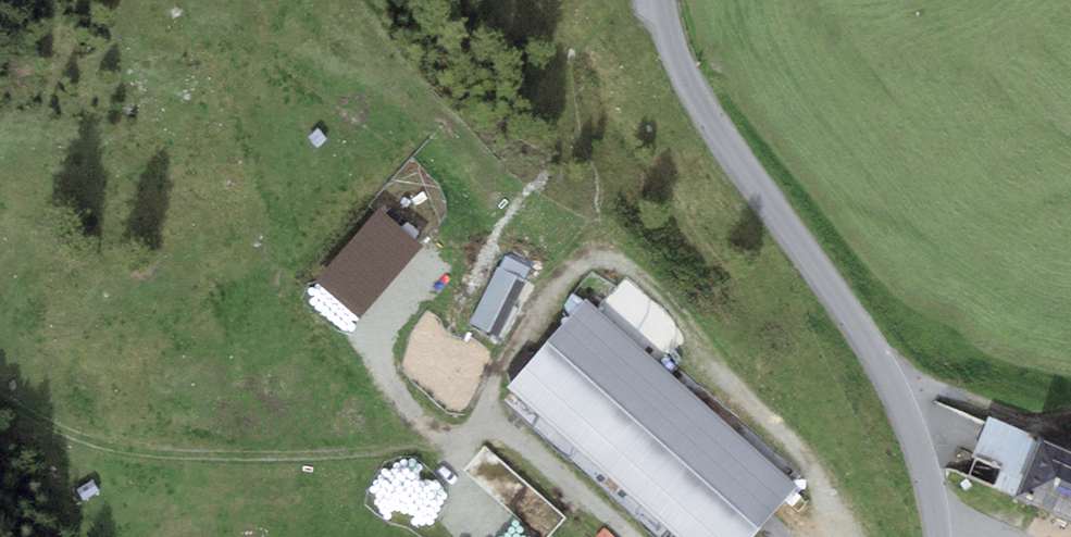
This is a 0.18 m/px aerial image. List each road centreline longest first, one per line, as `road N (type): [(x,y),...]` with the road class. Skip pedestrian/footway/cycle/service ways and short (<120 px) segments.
road 1 (track): [(837,536),(836,517),(798,448),(660,319),(602,280),(542,298),(501,345),(486,407),(521,458),(617,536)]
road 2 (residential): [(661,0),(686,80),(895,386),(916,437),(939,536)]
road 3 (track): [(486,407),(457,433),(352,457),(141,460),(0,407)]

